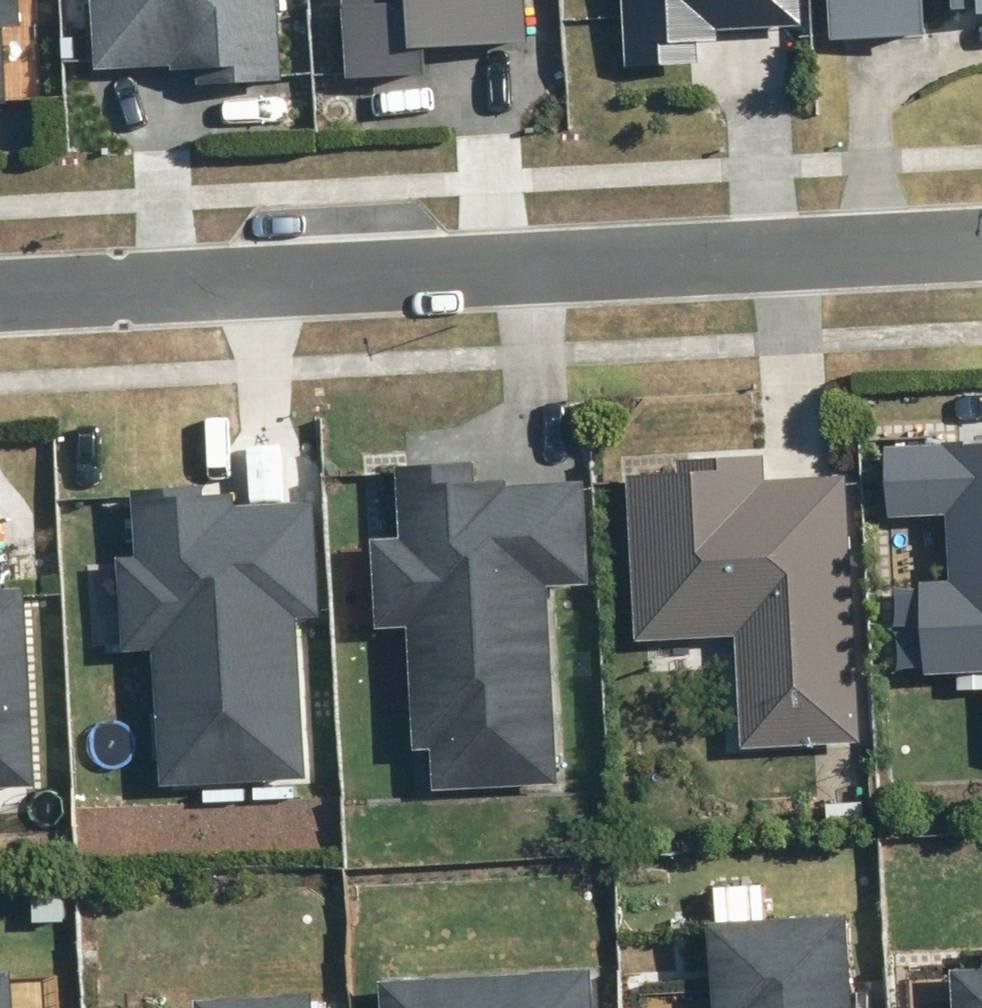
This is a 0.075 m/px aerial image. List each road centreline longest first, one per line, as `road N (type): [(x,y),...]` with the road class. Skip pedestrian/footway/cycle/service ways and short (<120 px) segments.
road 1 (residential): [(0,288),(981,232)]

